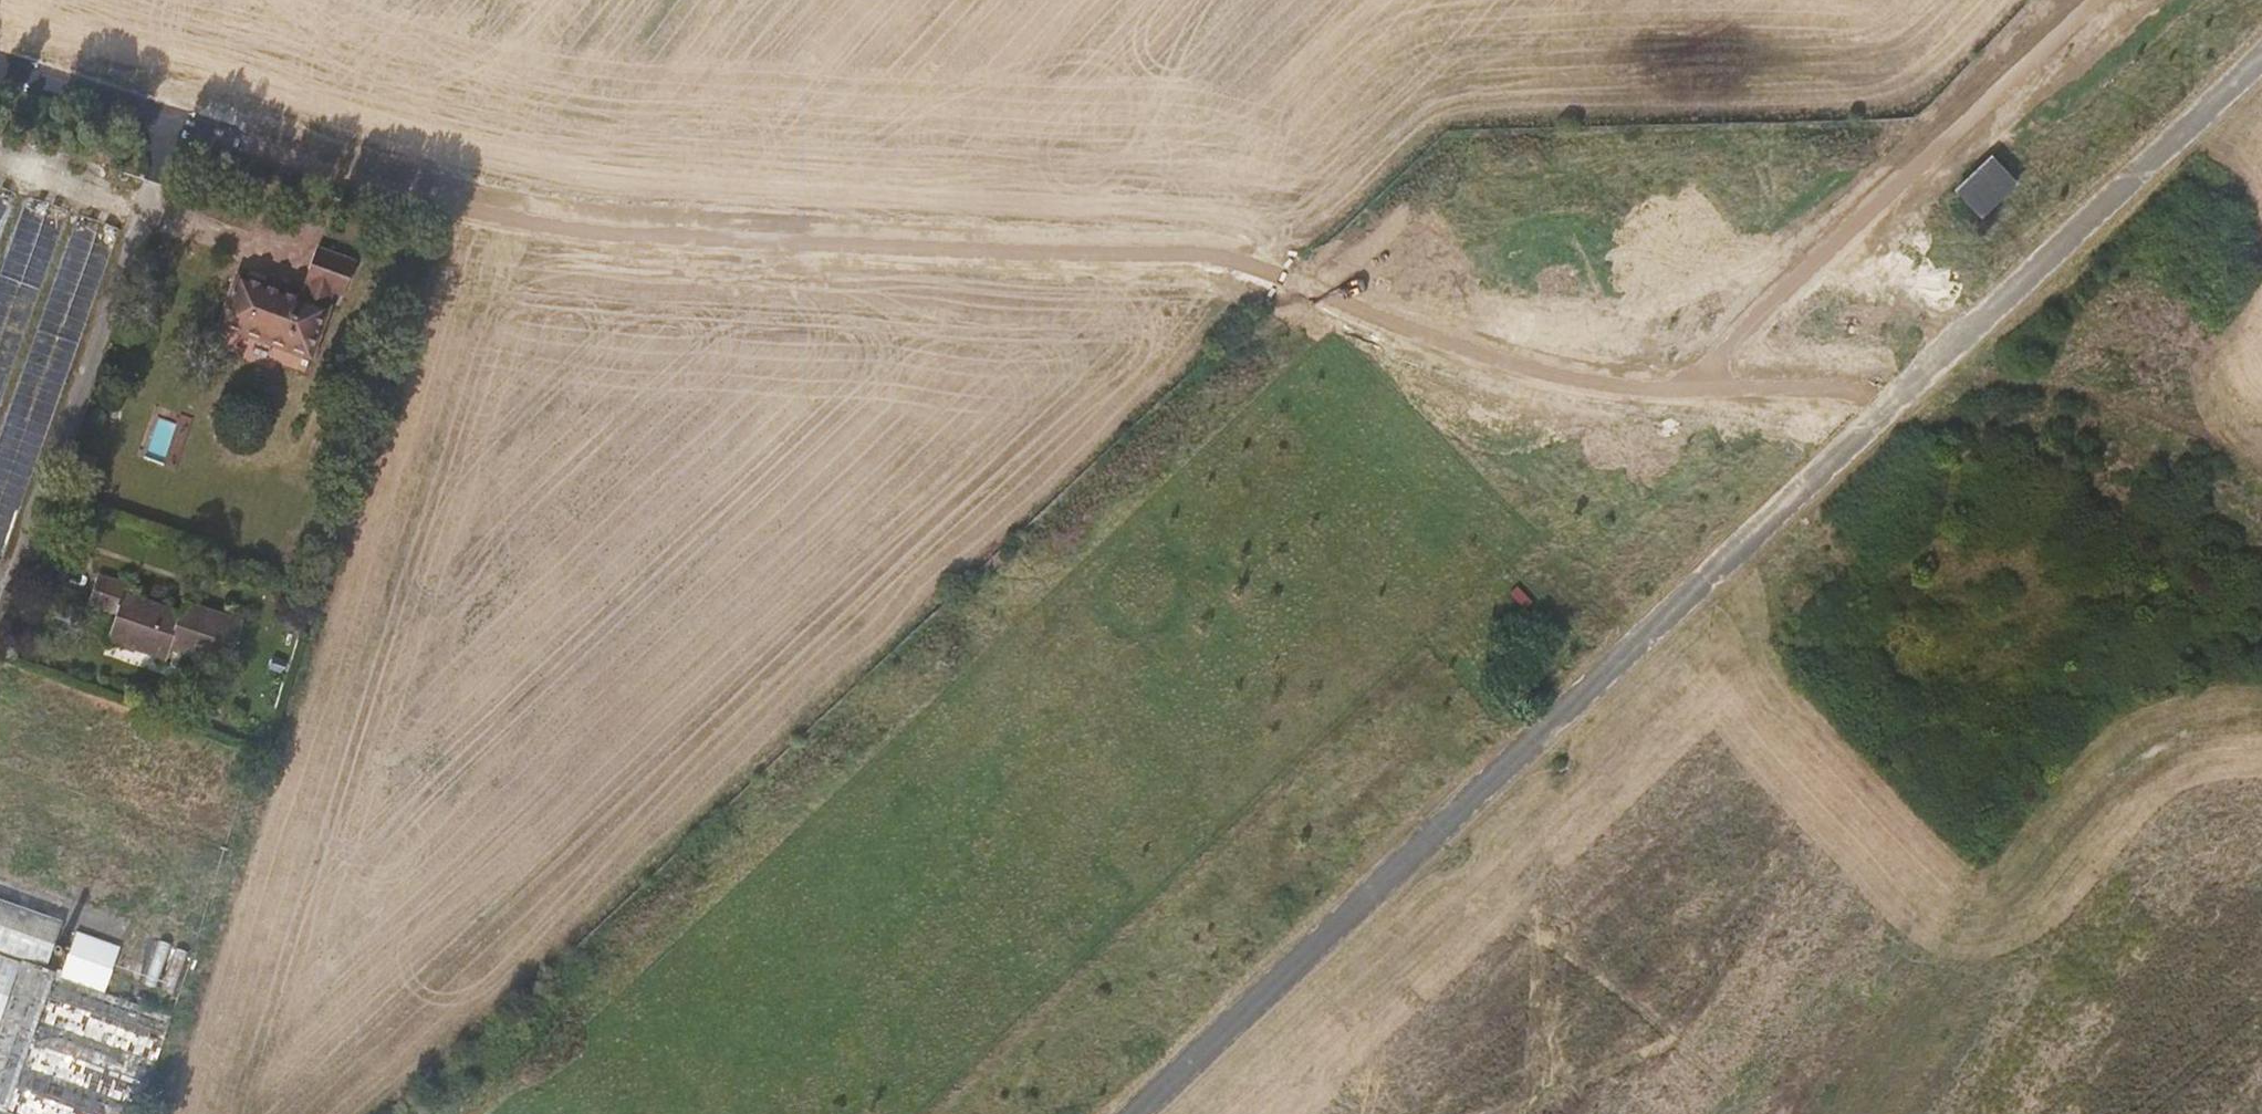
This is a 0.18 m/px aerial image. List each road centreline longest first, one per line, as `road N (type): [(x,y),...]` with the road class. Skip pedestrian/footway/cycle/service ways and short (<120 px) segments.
road 1 (unclassified): [(0,66),(470,211),(678,239),(1214,255),(1559,376),(1656,391),(1698,389),(1793,283),(2097,0)]

